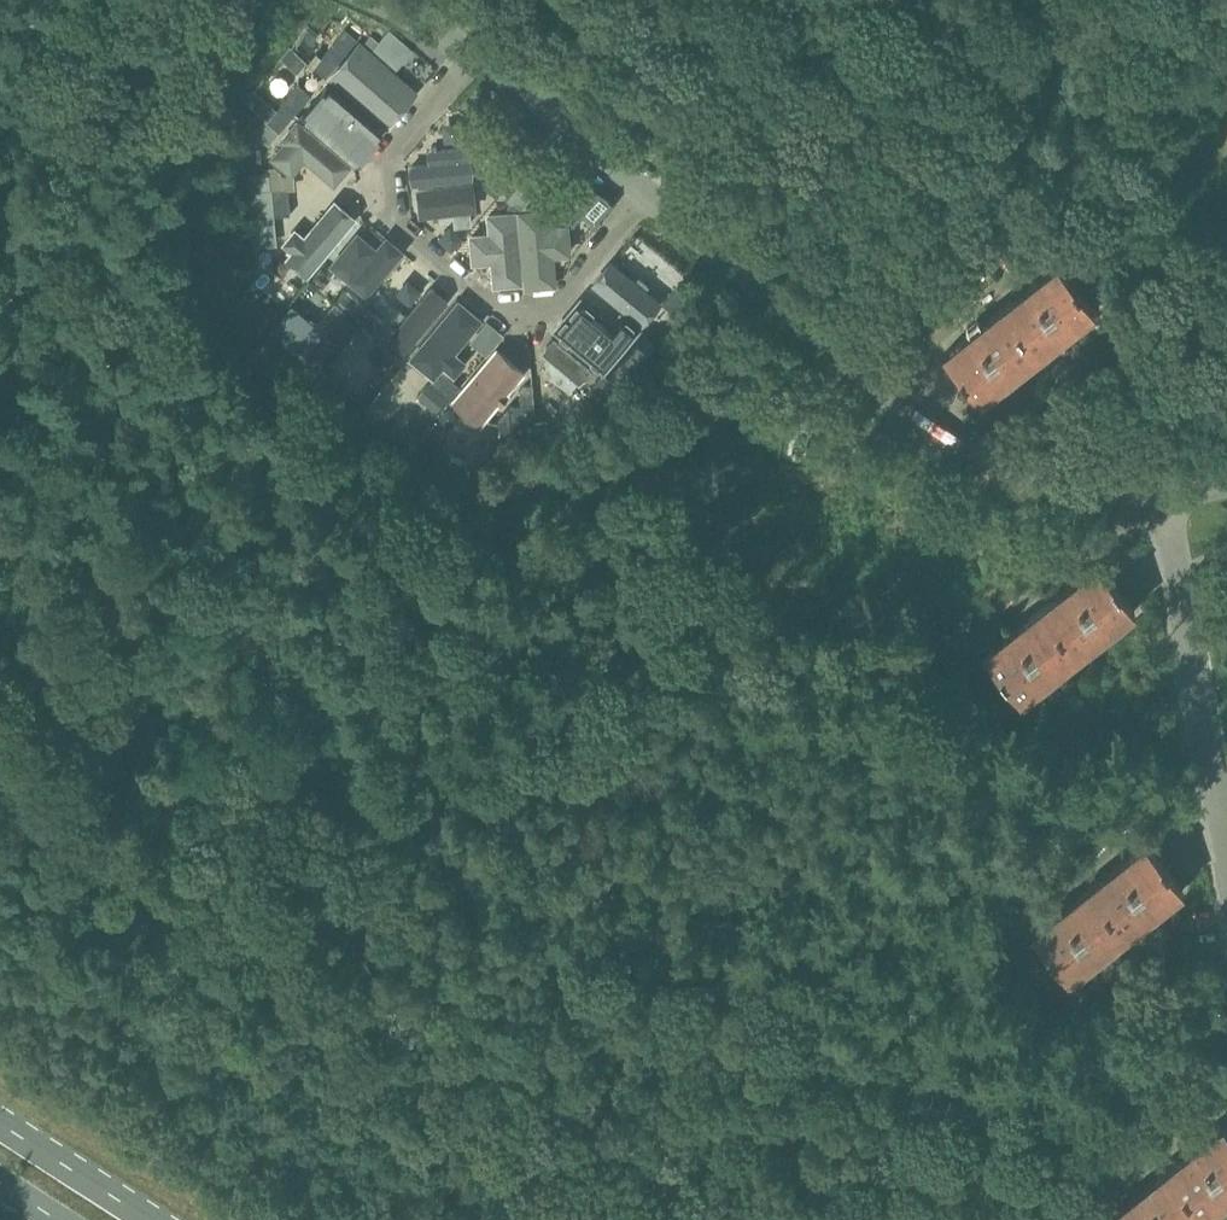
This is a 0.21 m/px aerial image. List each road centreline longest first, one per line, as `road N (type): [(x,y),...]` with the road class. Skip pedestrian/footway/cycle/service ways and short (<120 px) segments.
road 1 (residential): [(469,53),(403,136),(393,182),(405,222),(480,297),(520,320),(540,319),(645,198)]
road 2 (residential): [(1226,841),(1170,500)]
road 3 (unclassified): [(879,389),(985,463),(1062,485),(1170,500)]
road 4 (unclassified): [(879,389),(645,198)]
road 5 (unclassified): [(645,198),(469,53)]
road 6 (unclassified): [(1045,250),(879,389)]
road 7 (primary): [(152,1219),(0,1120)]

